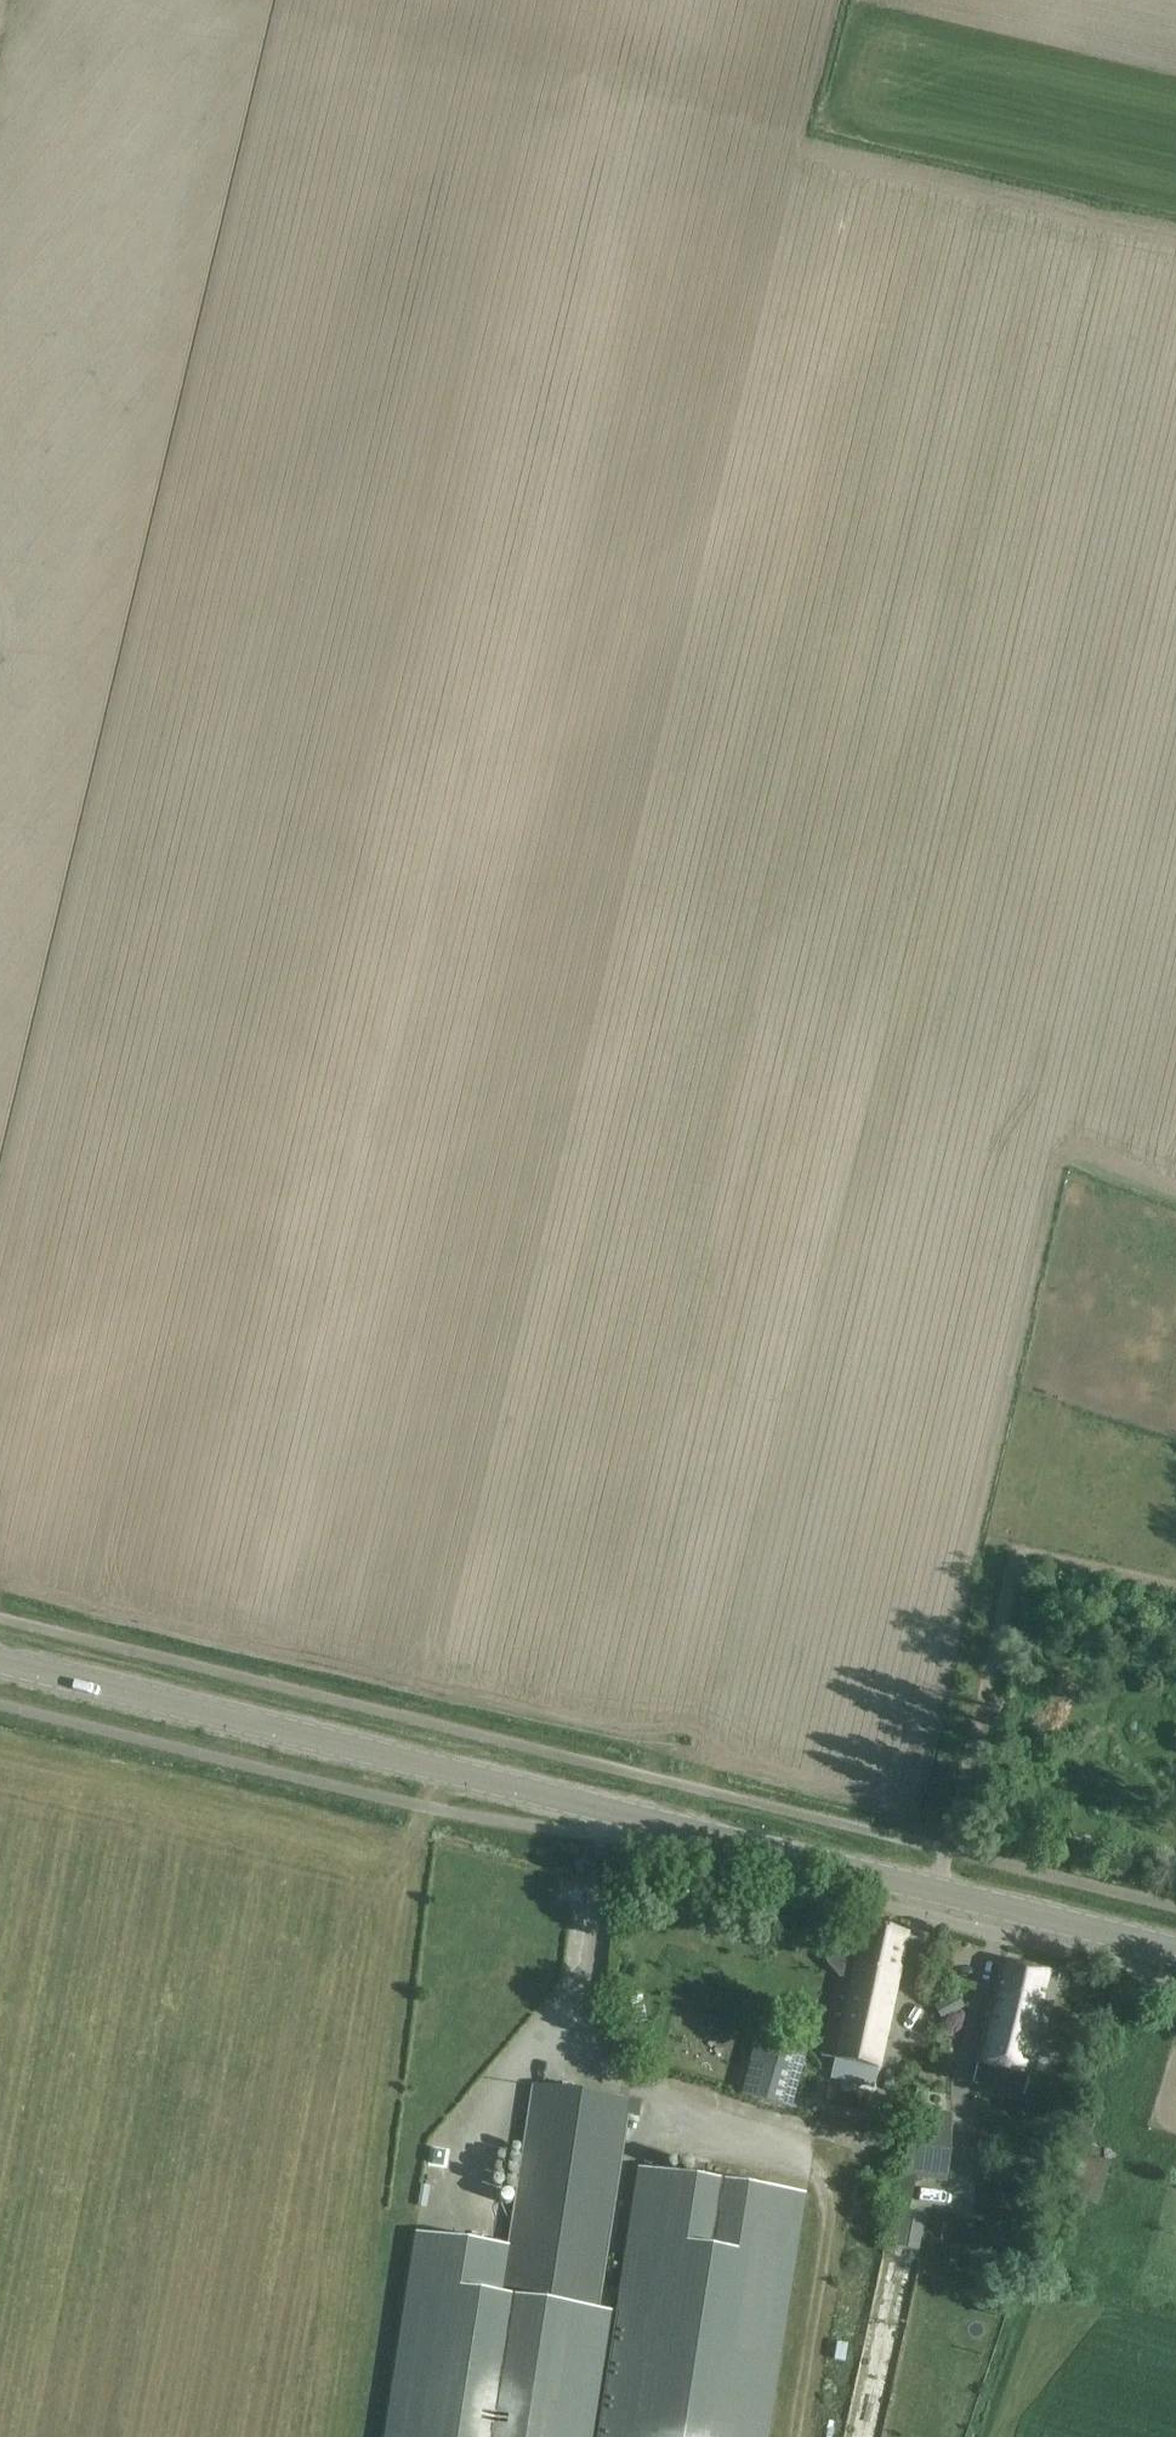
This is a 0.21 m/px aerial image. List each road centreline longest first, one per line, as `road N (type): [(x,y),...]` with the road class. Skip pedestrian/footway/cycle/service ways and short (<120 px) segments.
road 1 (tertiary): [(0,1664),(1175,1952)]

